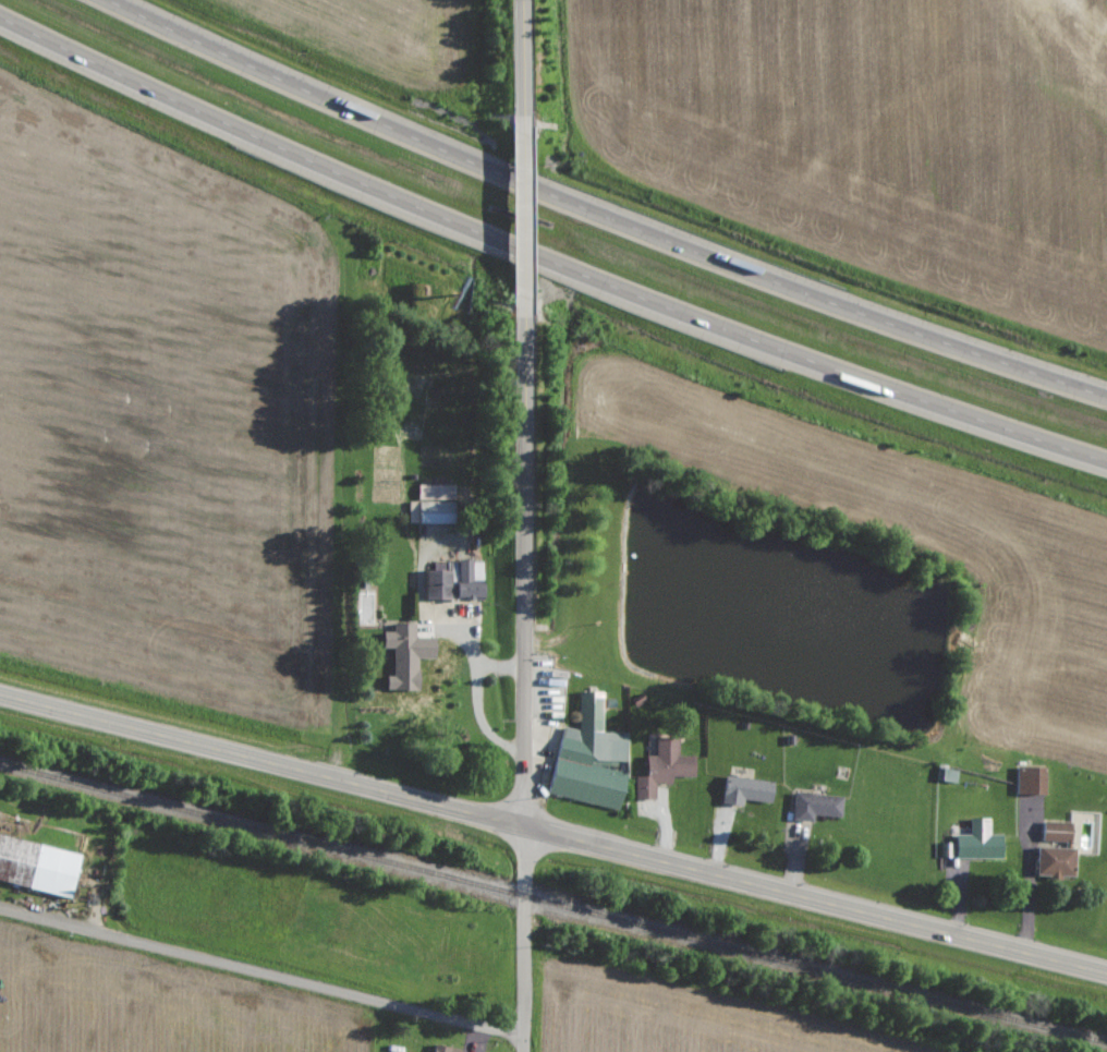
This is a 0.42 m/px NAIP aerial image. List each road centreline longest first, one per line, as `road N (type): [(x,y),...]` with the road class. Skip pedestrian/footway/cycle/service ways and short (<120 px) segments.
road 1 (motorway): [(0,18),(594,285),(965,422),(1106,465)]
road 2 (secondary): [(1106,977),(0,698)]
road 3 (motorway): [(1106,398),(787,285),(410,132),(123,0)]
road 4 (residential): [(525,1051),(523,312)]
road 5 (residential): [(0,905),(525,1035)]
road 6 (residential): [(523,312),(522,118)]

